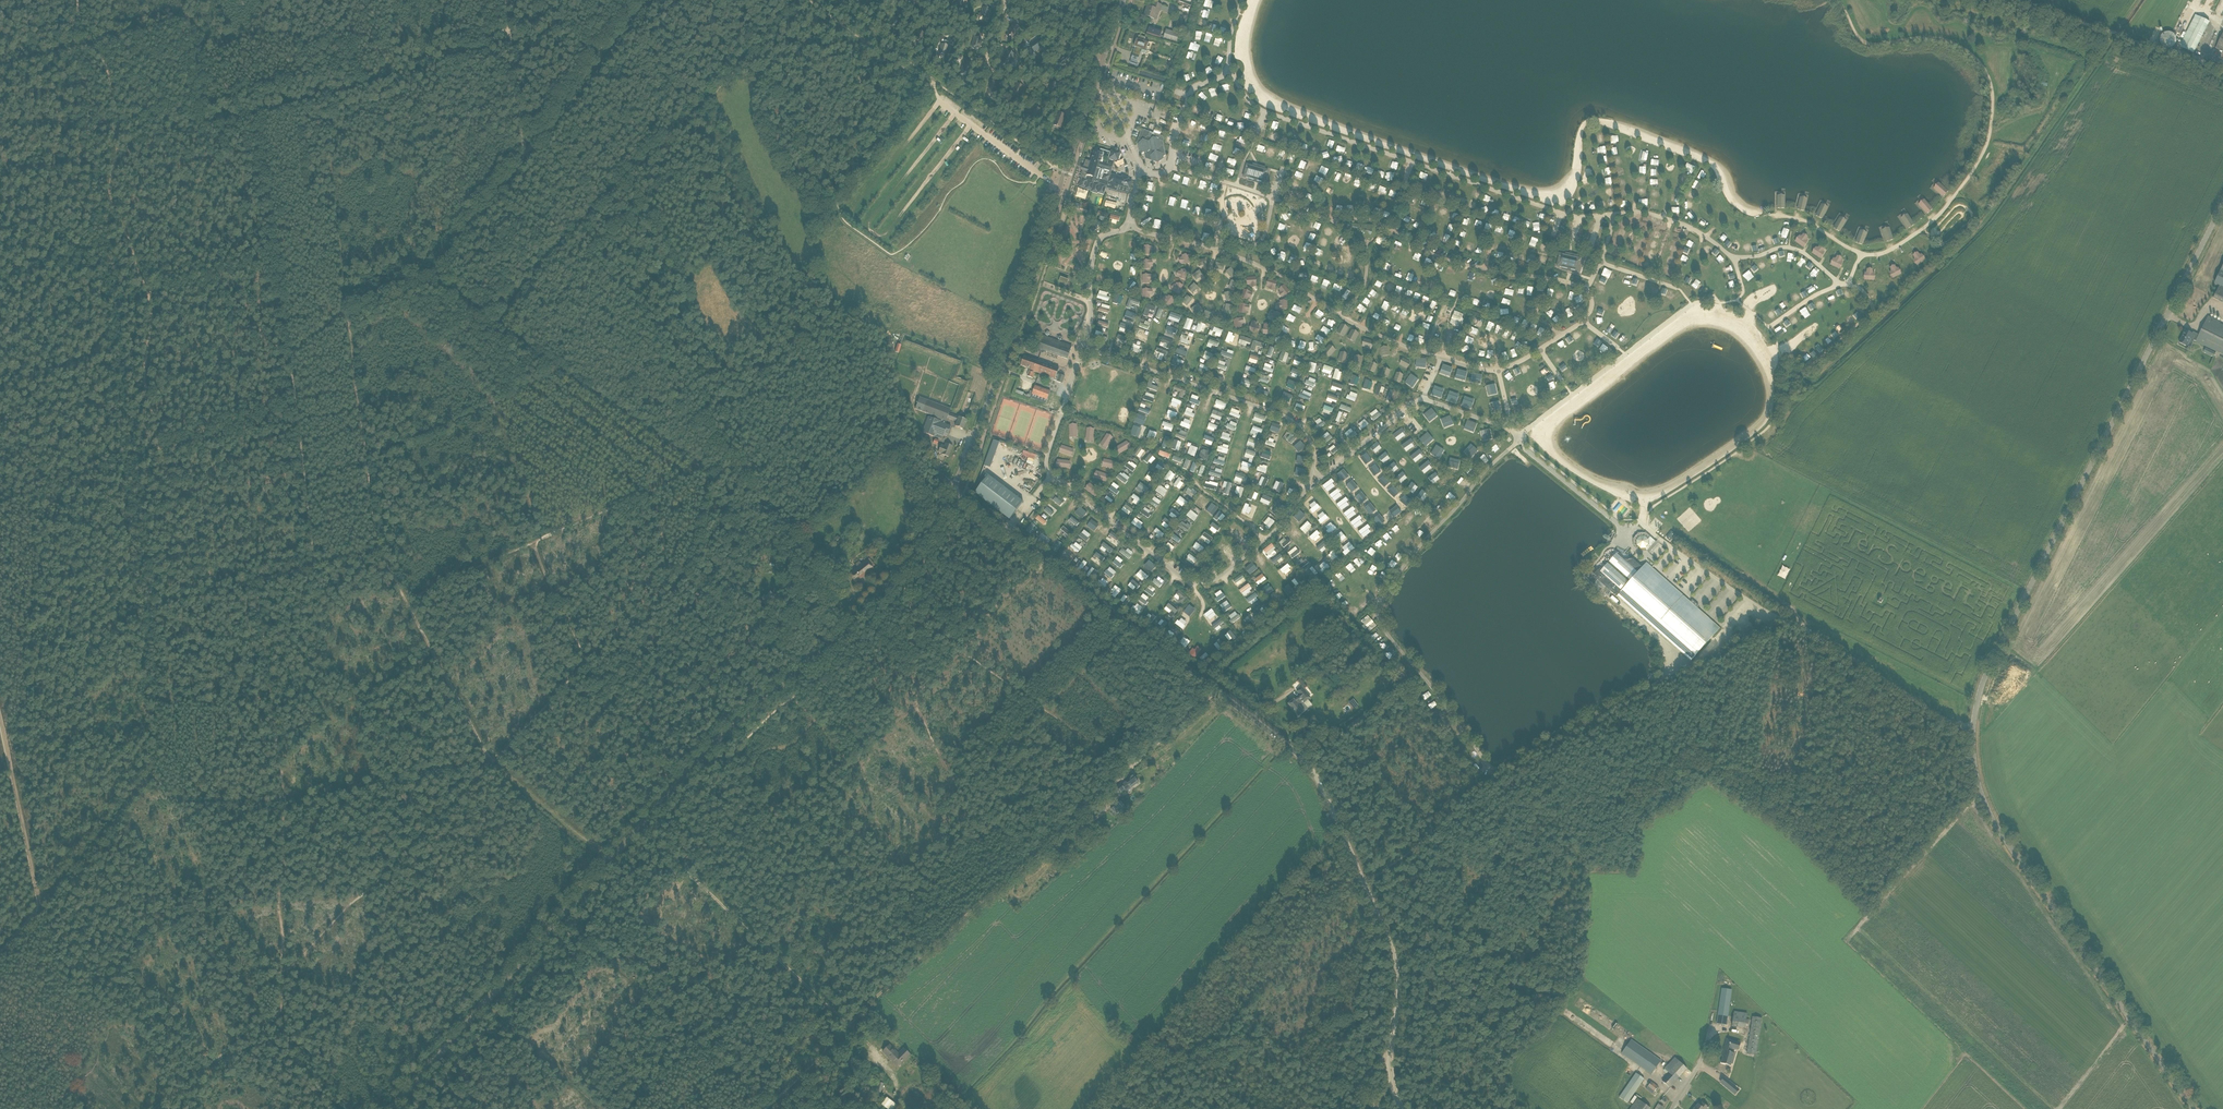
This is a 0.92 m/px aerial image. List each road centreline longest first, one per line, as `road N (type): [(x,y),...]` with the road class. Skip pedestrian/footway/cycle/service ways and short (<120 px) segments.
road 1 (secondary): [(387,1108),(633,822),(887,585),(952,491)]
road 2 (unclassified): [(1401,1108),(1389,1064),(1398,973),(1314,772),(952,491)]
road 3 (track): [(763,1108),(1003,880),(1217,692)]
road 4 (tertiary): [(1969,730),(1977,691),(2222,199)]
road 5 (secondary): [(952,491),(1123,0)]
road 6 (track): [(1789,622),(1449,810),(1430,837),(1364,885)]
road 7 (track): [(283,976),(485,758),(325,794)]
road 8 (tertiary): [(2193,1108),(1993,821),(1969,730)]
road 9 (track): [(565,528),(699,463),(558,369),(498,315)]
road 10 (track): [(111,306),(148,296),(145,389),(161,457),(217,591),(255,581)]
road 11 (track): [(93,1038),(204,851),(273,987)]
road 12 (track): [(786,0),(711,98),(563,239)]
road 13 (track): [(682,775),(585,668),(531,545),(565,528)]
road 14 (track): [(345,303),(276,263),(148,296),(109,199)]
road 15 (track): [(0,953),(158,766),(159,718)]
road 16 (track): [(315,566),(291,364),(346,310)]
road 17 (track): [(1132,627),(932,810)]
road 18 (track): [(512,48),(253,116)]
road 19 (track): [(1109,1108),(1150,1053),(1184,1064),(1268,1043),(1333,1079)]
road 20 (track): [(377,551),(346,310)]
road 21 (track): [(864,609),(781,531),(735,474),(699,463)]
road 22 (track): [(869,898),(712,743)]
road 23 (track): [(774,805),(854,732),(932,810)]
road 24 (unclassified): [(1969,730),(1789,622)]
road 25 (track): [(0,708),(43,900)]
road 26 (track): [(273,987),(282,1002),(153,1108)]
road 27 (track): [(201,127),(185,24),(108,40)]
road 28 (track): [(641,0),(529,143)]
road 29 (track): [(285,798),(283,976)]
road 30 (track): [(1333,1079),(1378,918)]
road 31 (track): [(753,936),(633,822)]
road 32 (track): [(529,143),(429,269)]
road 33 (track): [(932,79),(1054,168)]
road 34 (track): [(582,658),(485,758)]
road 35 (track): [(285,798),(267,660)]
road 36 (track): [(930,625),(1041,706)]
road 37 (track): [(822,0),(932,79)]
road 38 (track): [(847,1025),(757,939)]
road 39 (track): [(932,810),(943,825),(869,898)]

